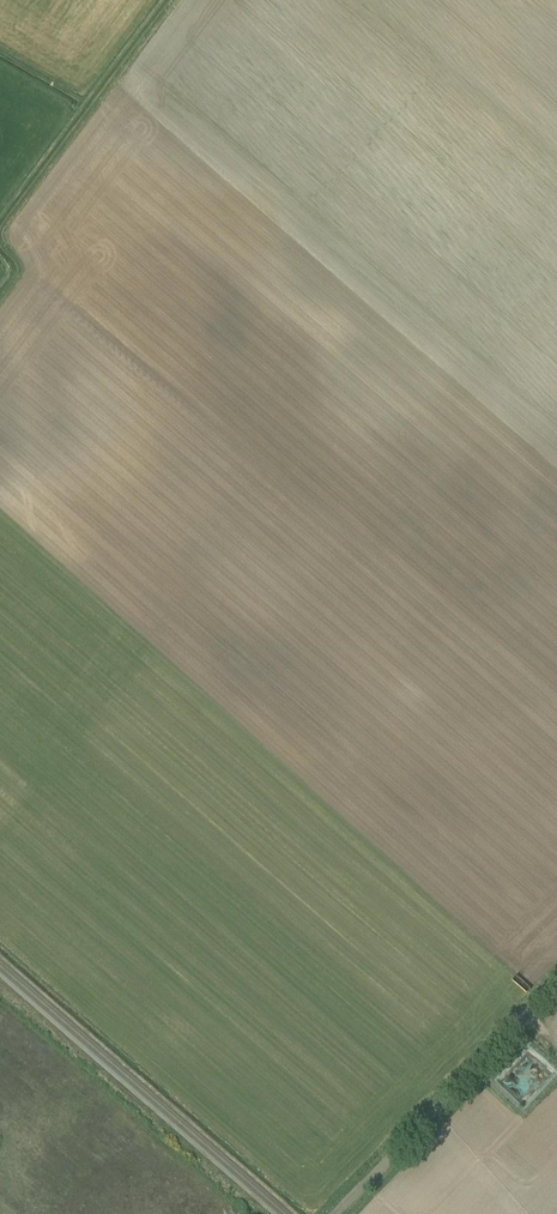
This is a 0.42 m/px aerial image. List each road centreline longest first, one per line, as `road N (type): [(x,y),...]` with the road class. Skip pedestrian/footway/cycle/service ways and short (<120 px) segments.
road 1 (unclassified): [(332,1213),(556,985)]

